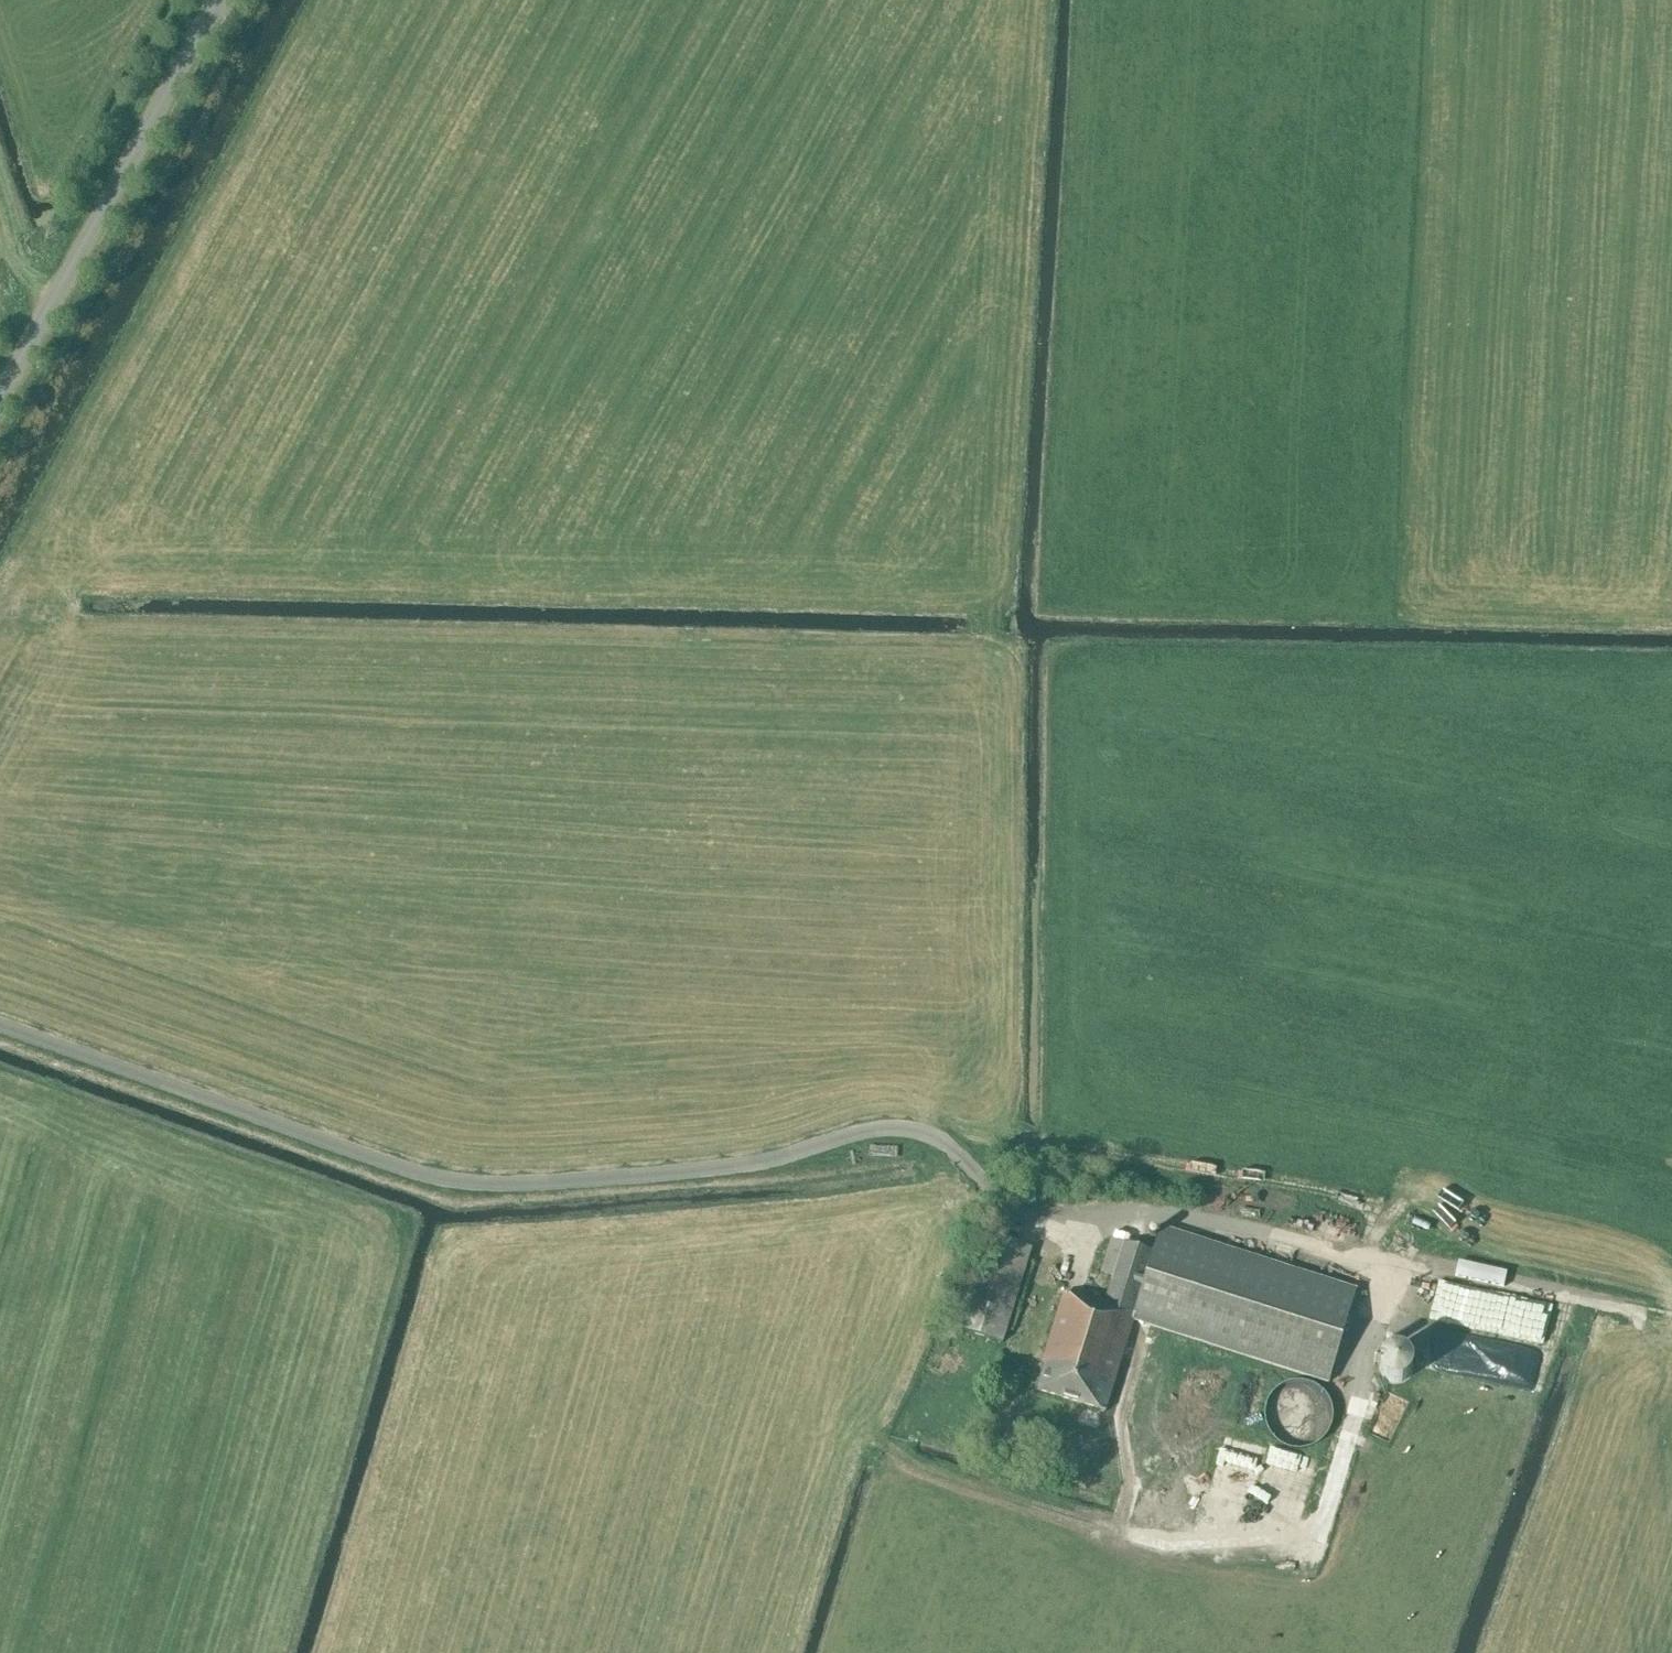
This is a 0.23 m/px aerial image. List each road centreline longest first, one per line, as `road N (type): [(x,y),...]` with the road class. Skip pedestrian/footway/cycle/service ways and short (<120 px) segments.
road 1 (tertiary): [(0,400),(219,0)]

